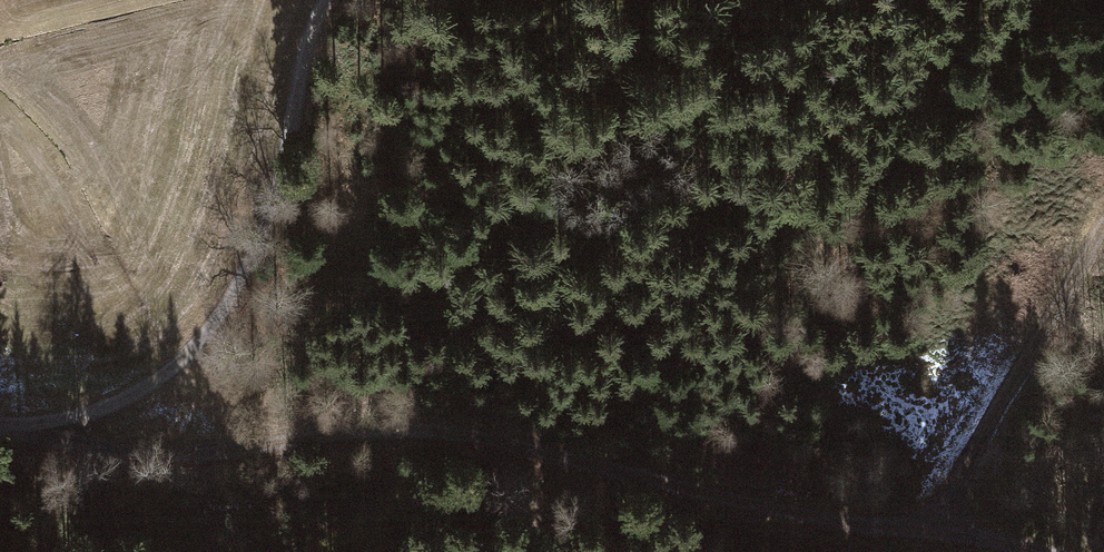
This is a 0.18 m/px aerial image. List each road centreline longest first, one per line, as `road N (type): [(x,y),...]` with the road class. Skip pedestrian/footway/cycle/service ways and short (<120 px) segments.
road 1 (track): [(1053,551),(768,508),(438,432),(363,430),(157,454),(0,433)]
road 2 (track): [(0,429),(119,402),(174,367),(220,319),(267,230),(312,34),(332,0)]
road 3 (track): [(929,529),(1103,229)]

